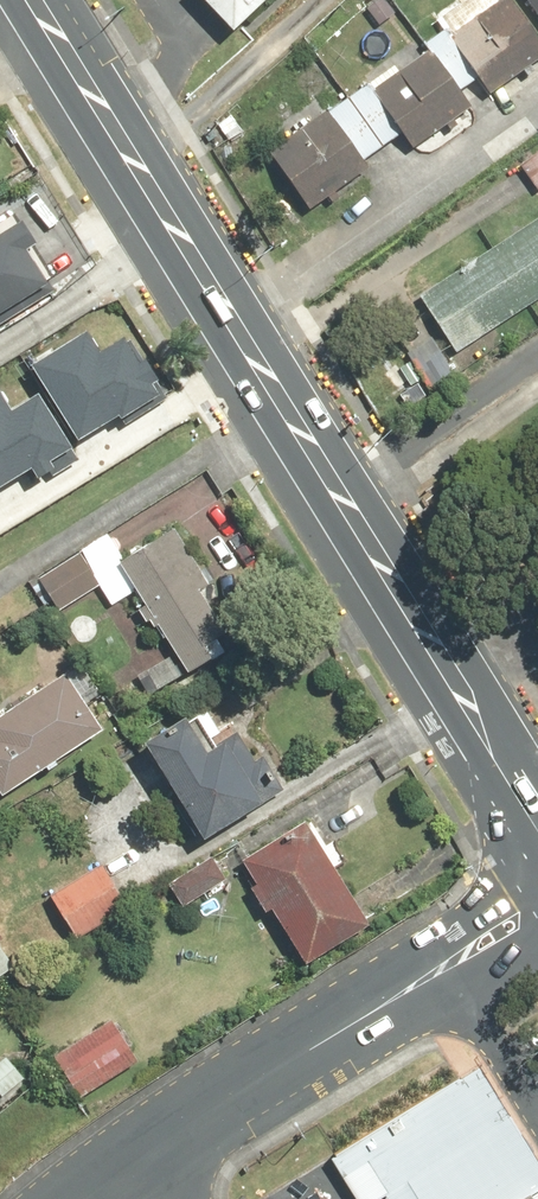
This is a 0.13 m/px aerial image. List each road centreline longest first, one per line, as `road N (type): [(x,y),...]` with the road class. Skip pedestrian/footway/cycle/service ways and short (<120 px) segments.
road 1 (primary): [(44,0),(335,479)]
road 2 (residential): [(537,911),(95,1198)]
road 3 (residential): [(537,337),(335,479)]
road 4 (primary): [(335,479),(436,647)]
road 5 (primary): [(436,647),(537,810)]
road 6 (residential): [(436,647),(537,576)]

